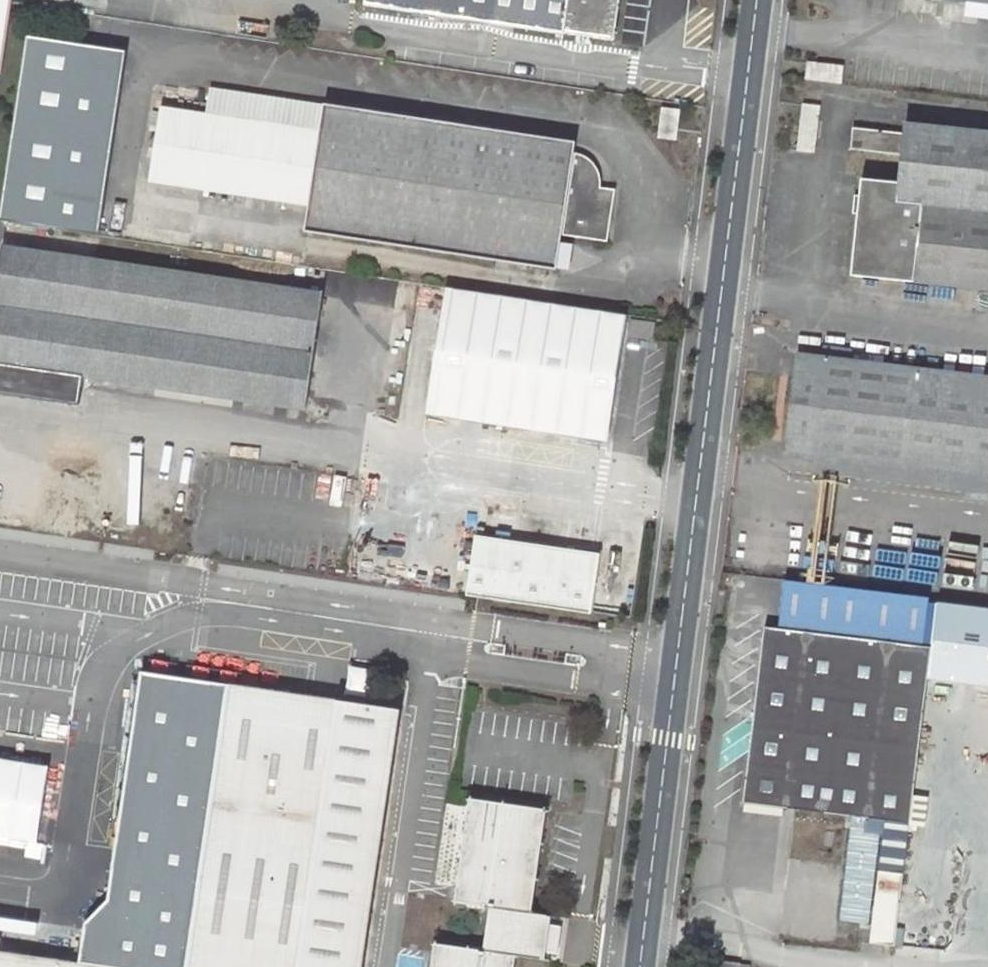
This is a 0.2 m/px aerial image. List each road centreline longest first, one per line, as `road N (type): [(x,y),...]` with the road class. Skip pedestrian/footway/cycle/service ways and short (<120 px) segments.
road 1 (unclassified): [(641,966),(755,0)]

